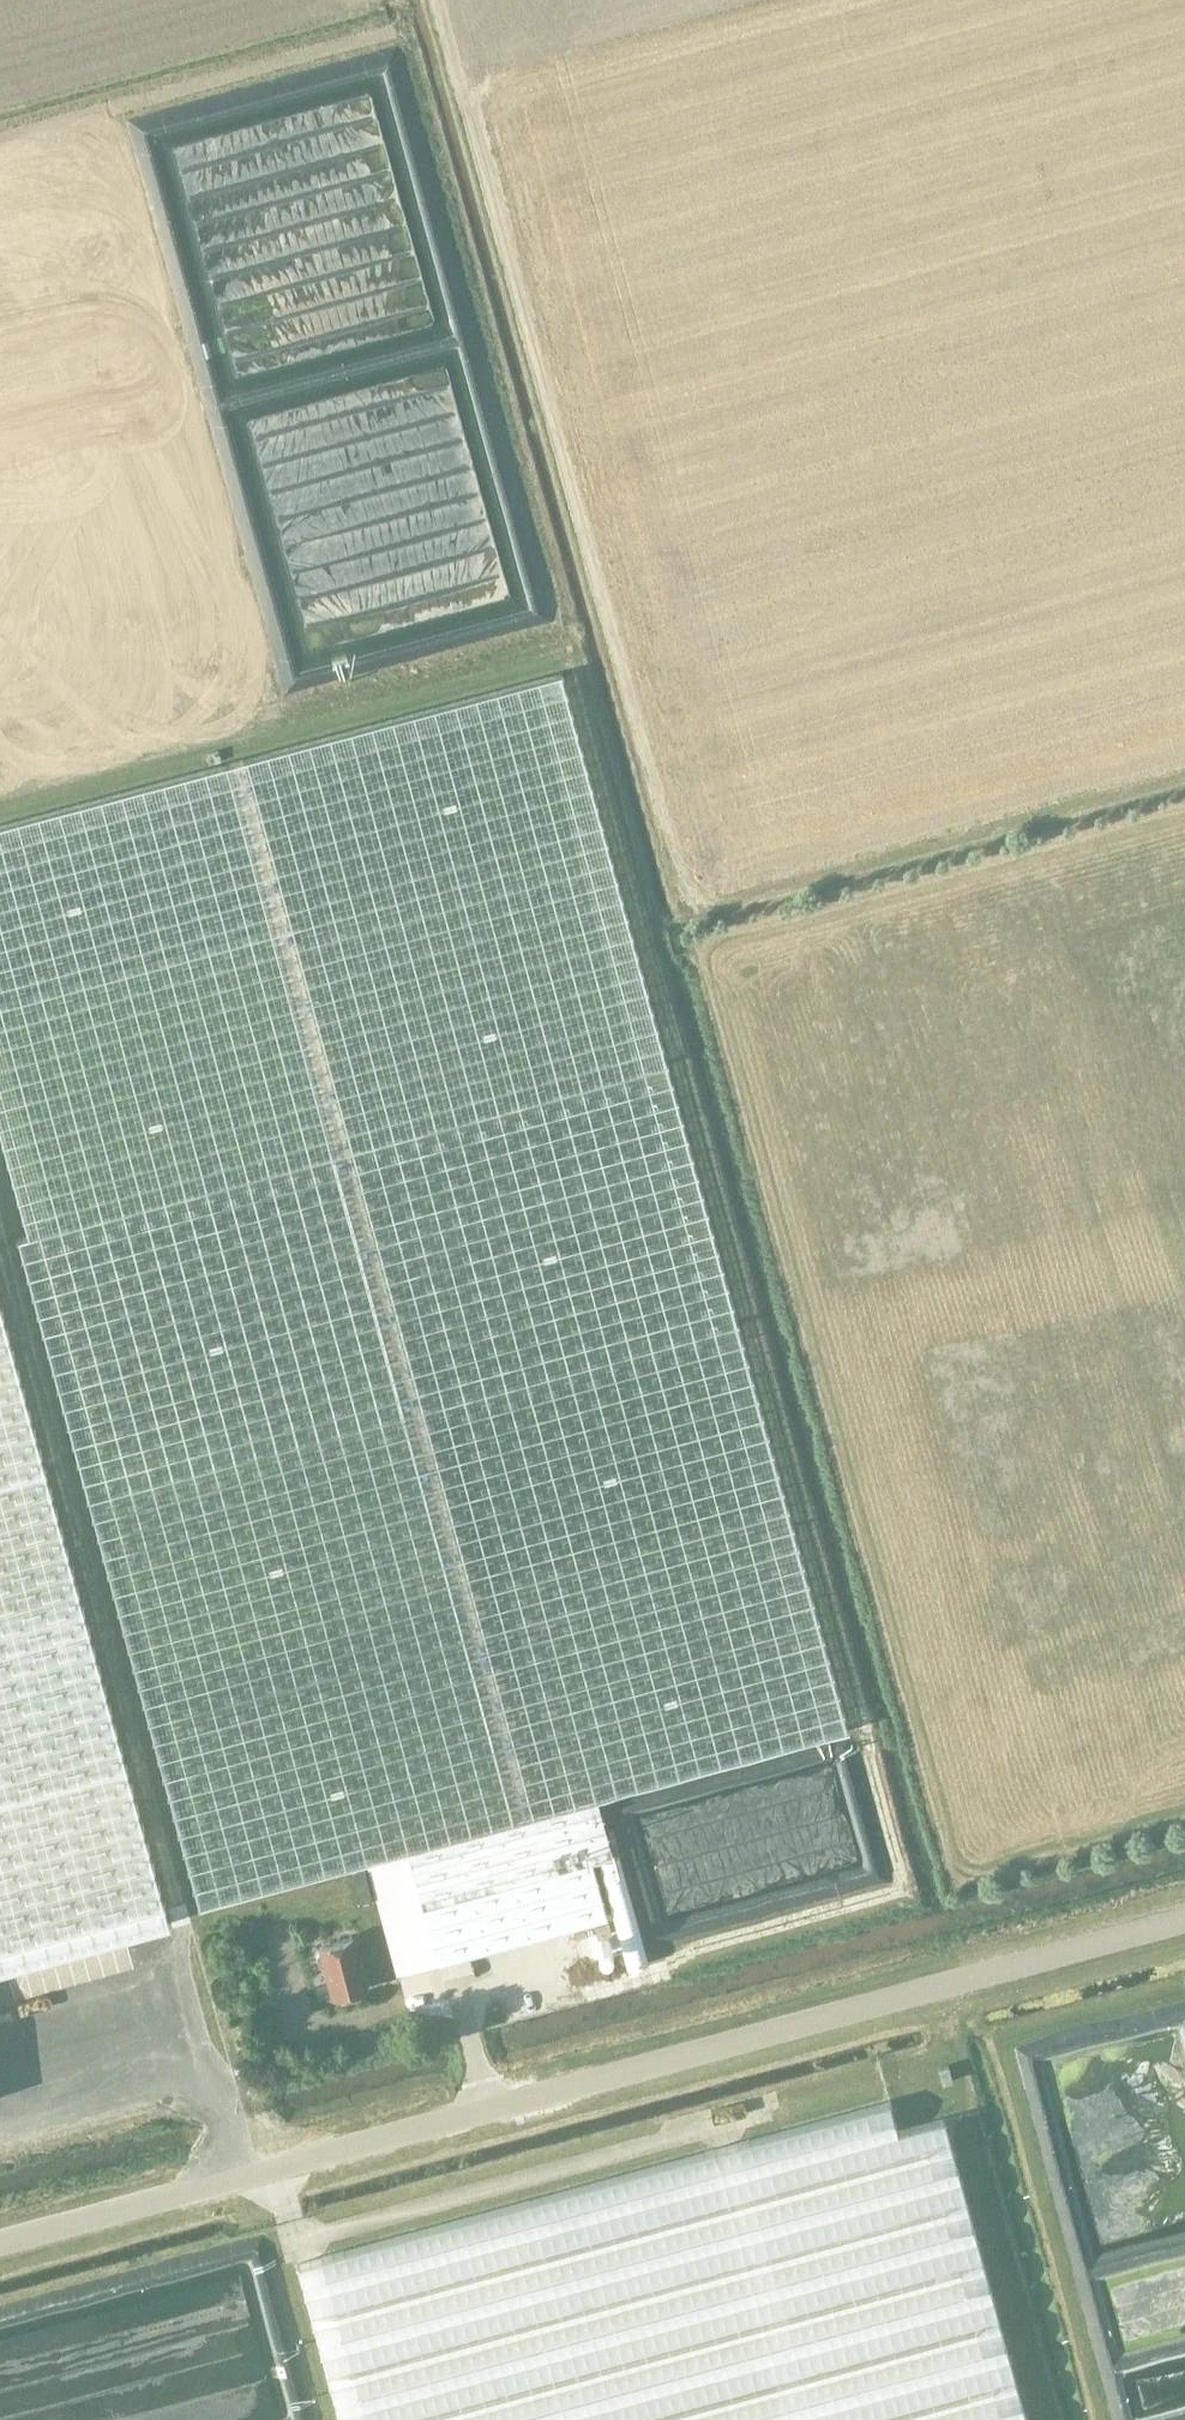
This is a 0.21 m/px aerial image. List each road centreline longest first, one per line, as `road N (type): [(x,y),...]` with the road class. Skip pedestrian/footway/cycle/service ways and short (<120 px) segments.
road 1 (unclassified): [(1184,1920),(0,2244)]

